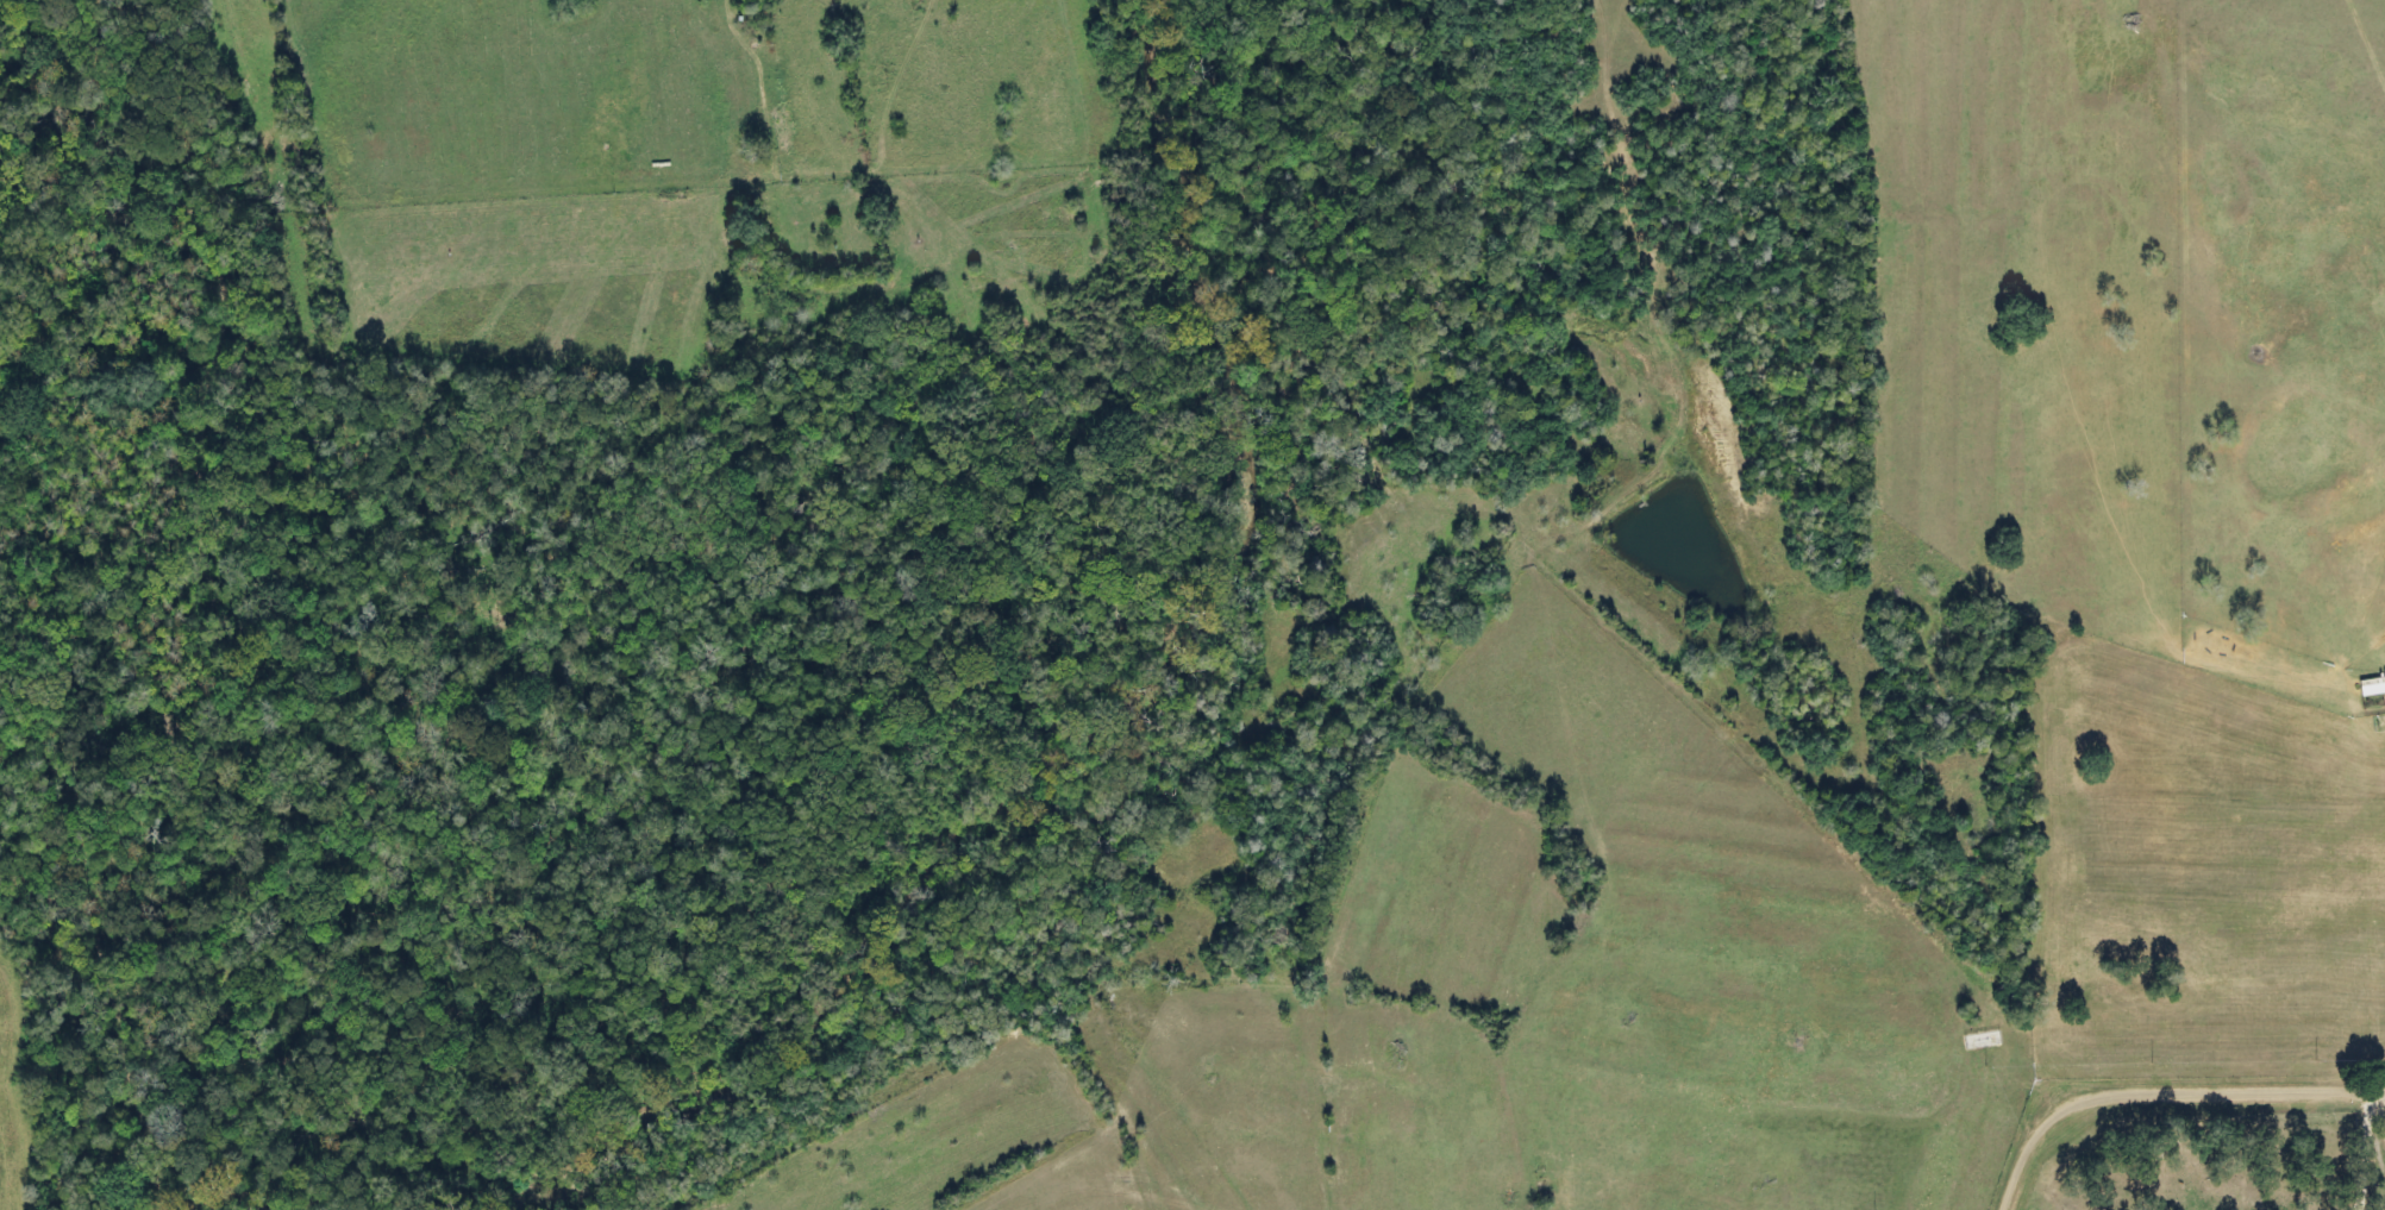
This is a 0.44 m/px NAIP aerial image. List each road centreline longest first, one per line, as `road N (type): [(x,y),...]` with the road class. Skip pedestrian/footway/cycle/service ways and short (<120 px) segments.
road 1 (residential): [(2384,1091),(2079,1098),(2034,1134),(2004,1209)]

